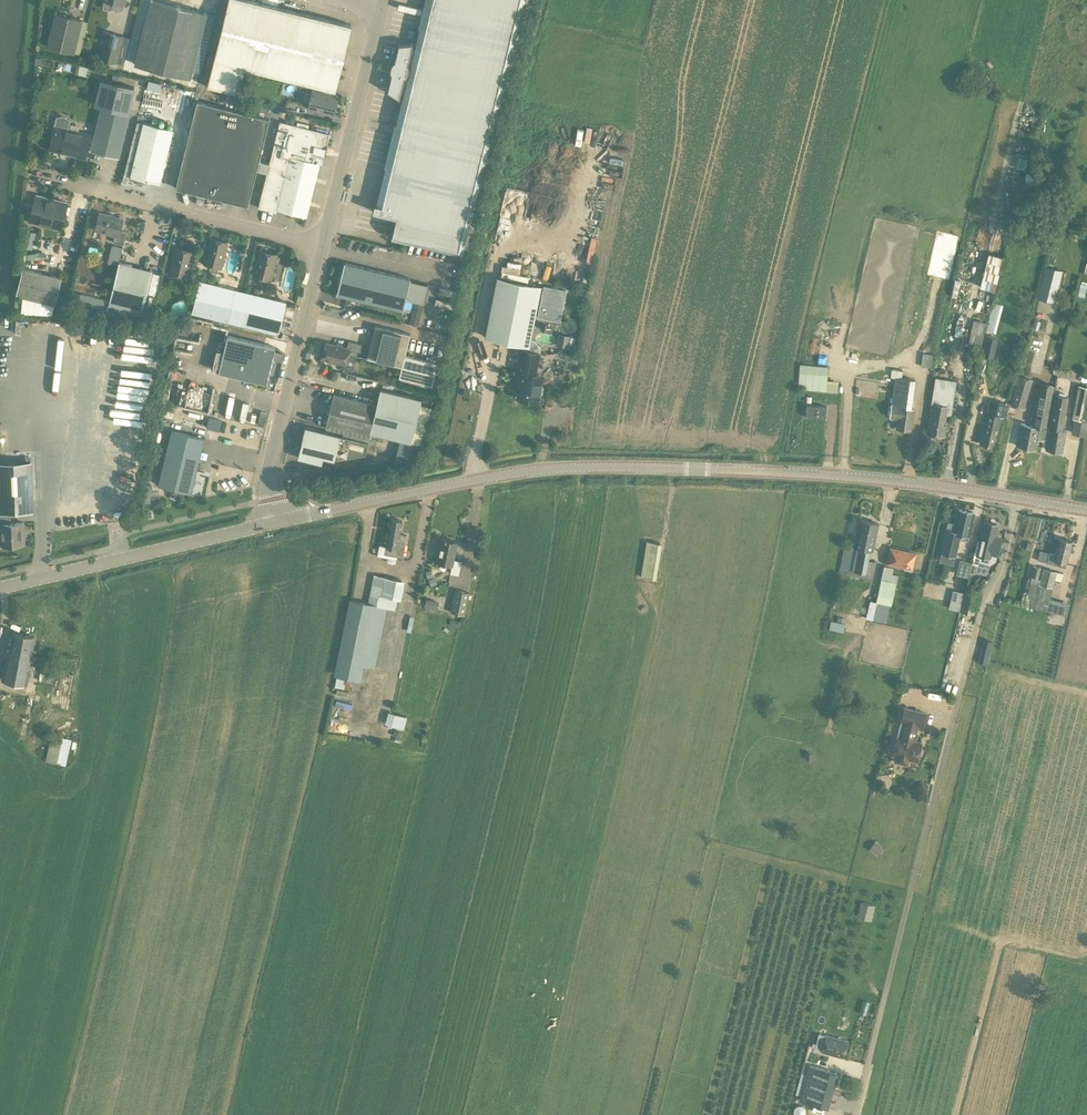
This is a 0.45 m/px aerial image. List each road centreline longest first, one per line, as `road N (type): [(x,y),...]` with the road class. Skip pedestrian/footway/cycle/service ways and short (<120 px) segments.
road 1 (tertiary): [(274,522),(513,473),(602,468),(849,478),(1016,499)]
road 2 (unclassified): [(849,1114),(974,614),(1005,550),(1016,499)]
road 3 (unclassified): [(320,249),(39,179)]
road 4 (tertiary): [(0,588),(274,522)]
road 5 (unclassified): [(274,522),(267,471),(320,249)]
road 6 (unclassified): [(320,249),(381,5)]

